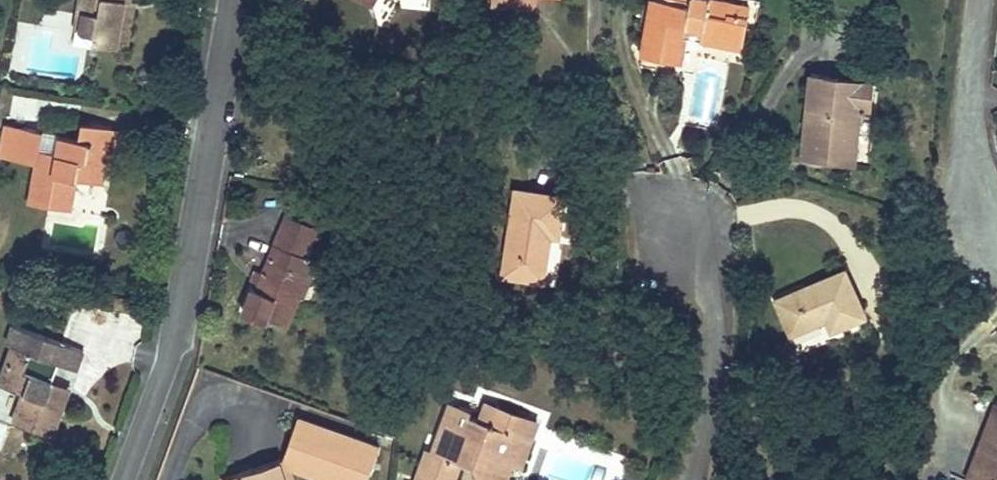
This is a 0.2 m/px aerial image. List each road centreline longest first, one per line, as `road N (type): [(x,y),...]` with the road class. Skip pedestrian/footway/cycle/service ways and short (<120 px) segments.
road 1 (residential): [(232,0),(173,341),(123,479)]
road 2 (residential): [(688,233),(714,309),(717,366),(694,479)]
road 3 (residential): [(976,0),(961,130),(996,241)]

